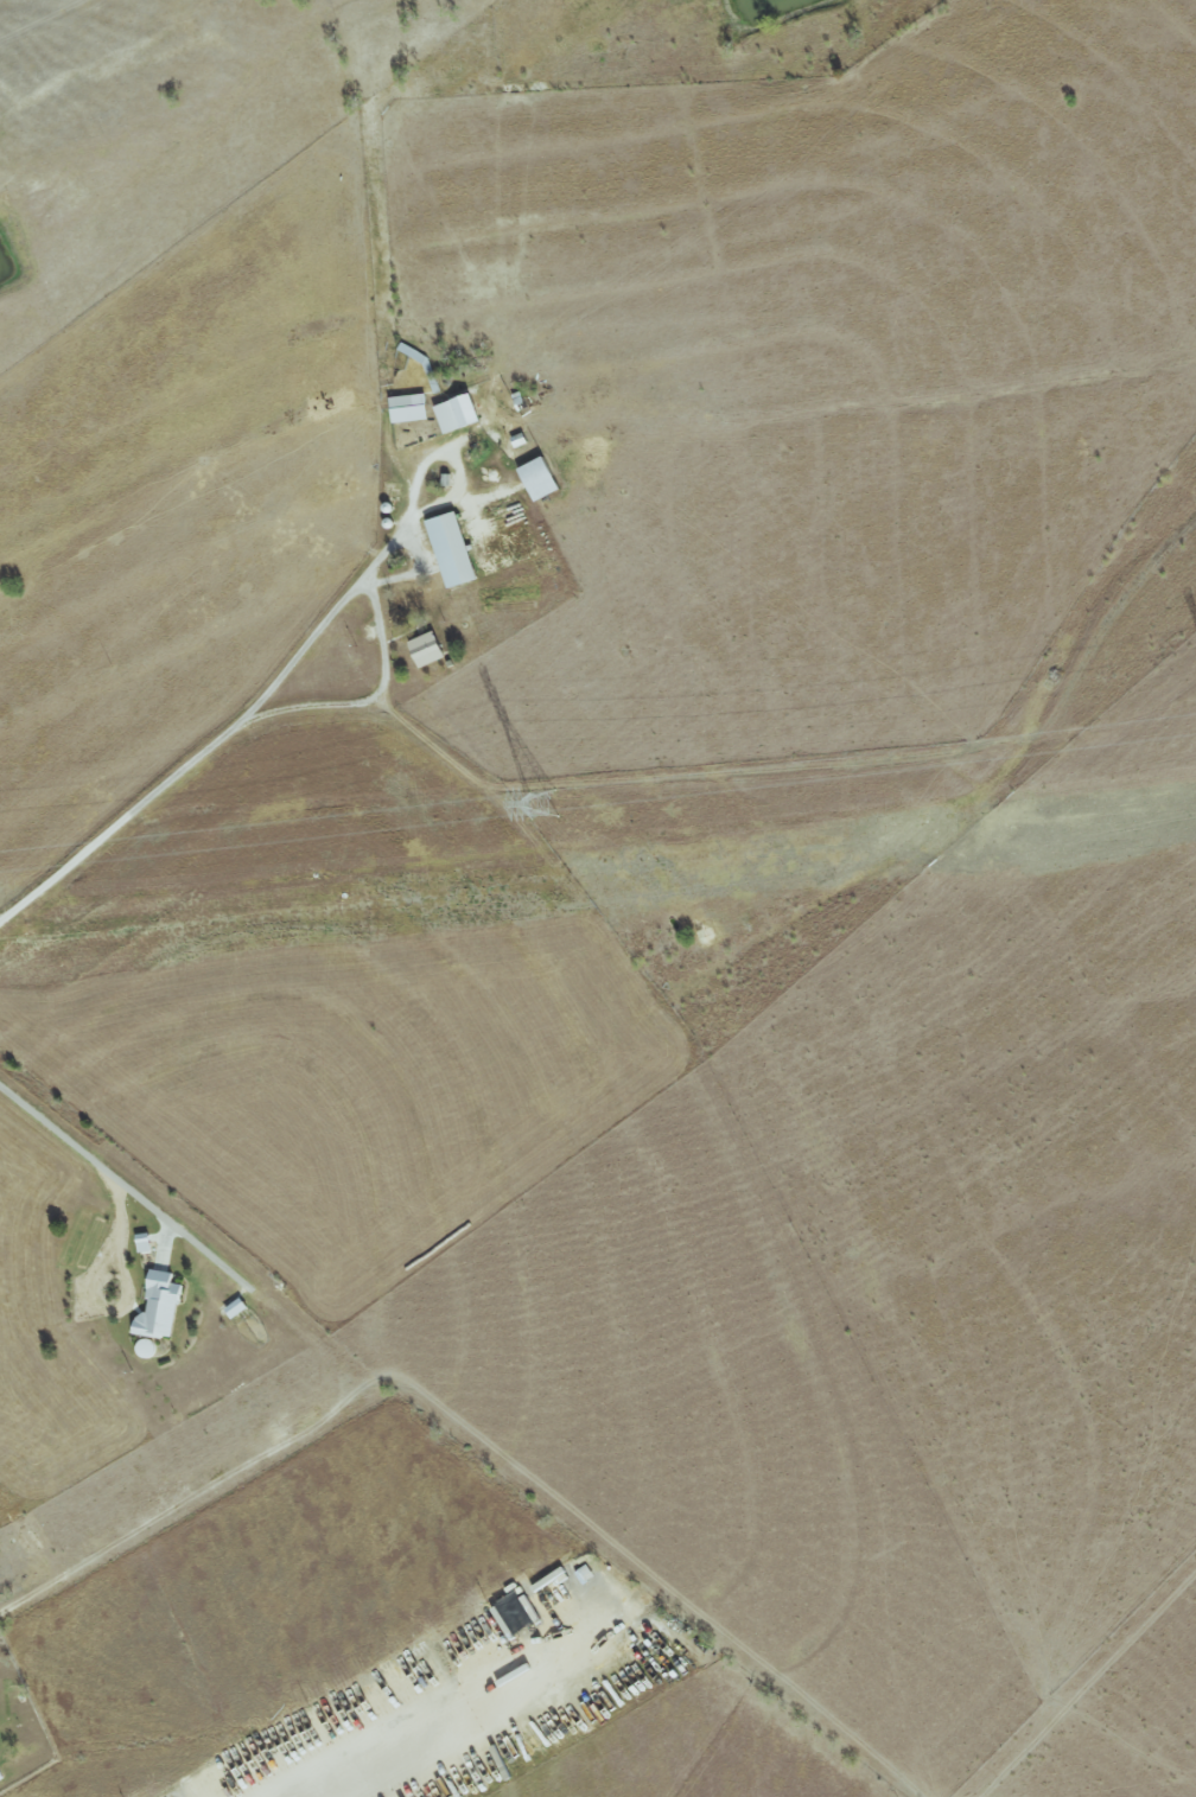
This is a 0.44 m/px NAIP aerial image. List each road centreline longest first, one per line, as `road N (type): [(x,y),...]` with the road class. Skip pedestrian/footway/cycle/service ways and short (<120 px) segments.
road 1 (residential): [(255,719),(343,700),(393,709),(443,766),(511,788),(878,756),(1195,706)]
road 2 (residential): [(0,1605),(318,1414),(329,1382),(282,1325),(0,1085)]
road 3 (residential): [(0,911),(209,744),(255,719),(420,510)]

